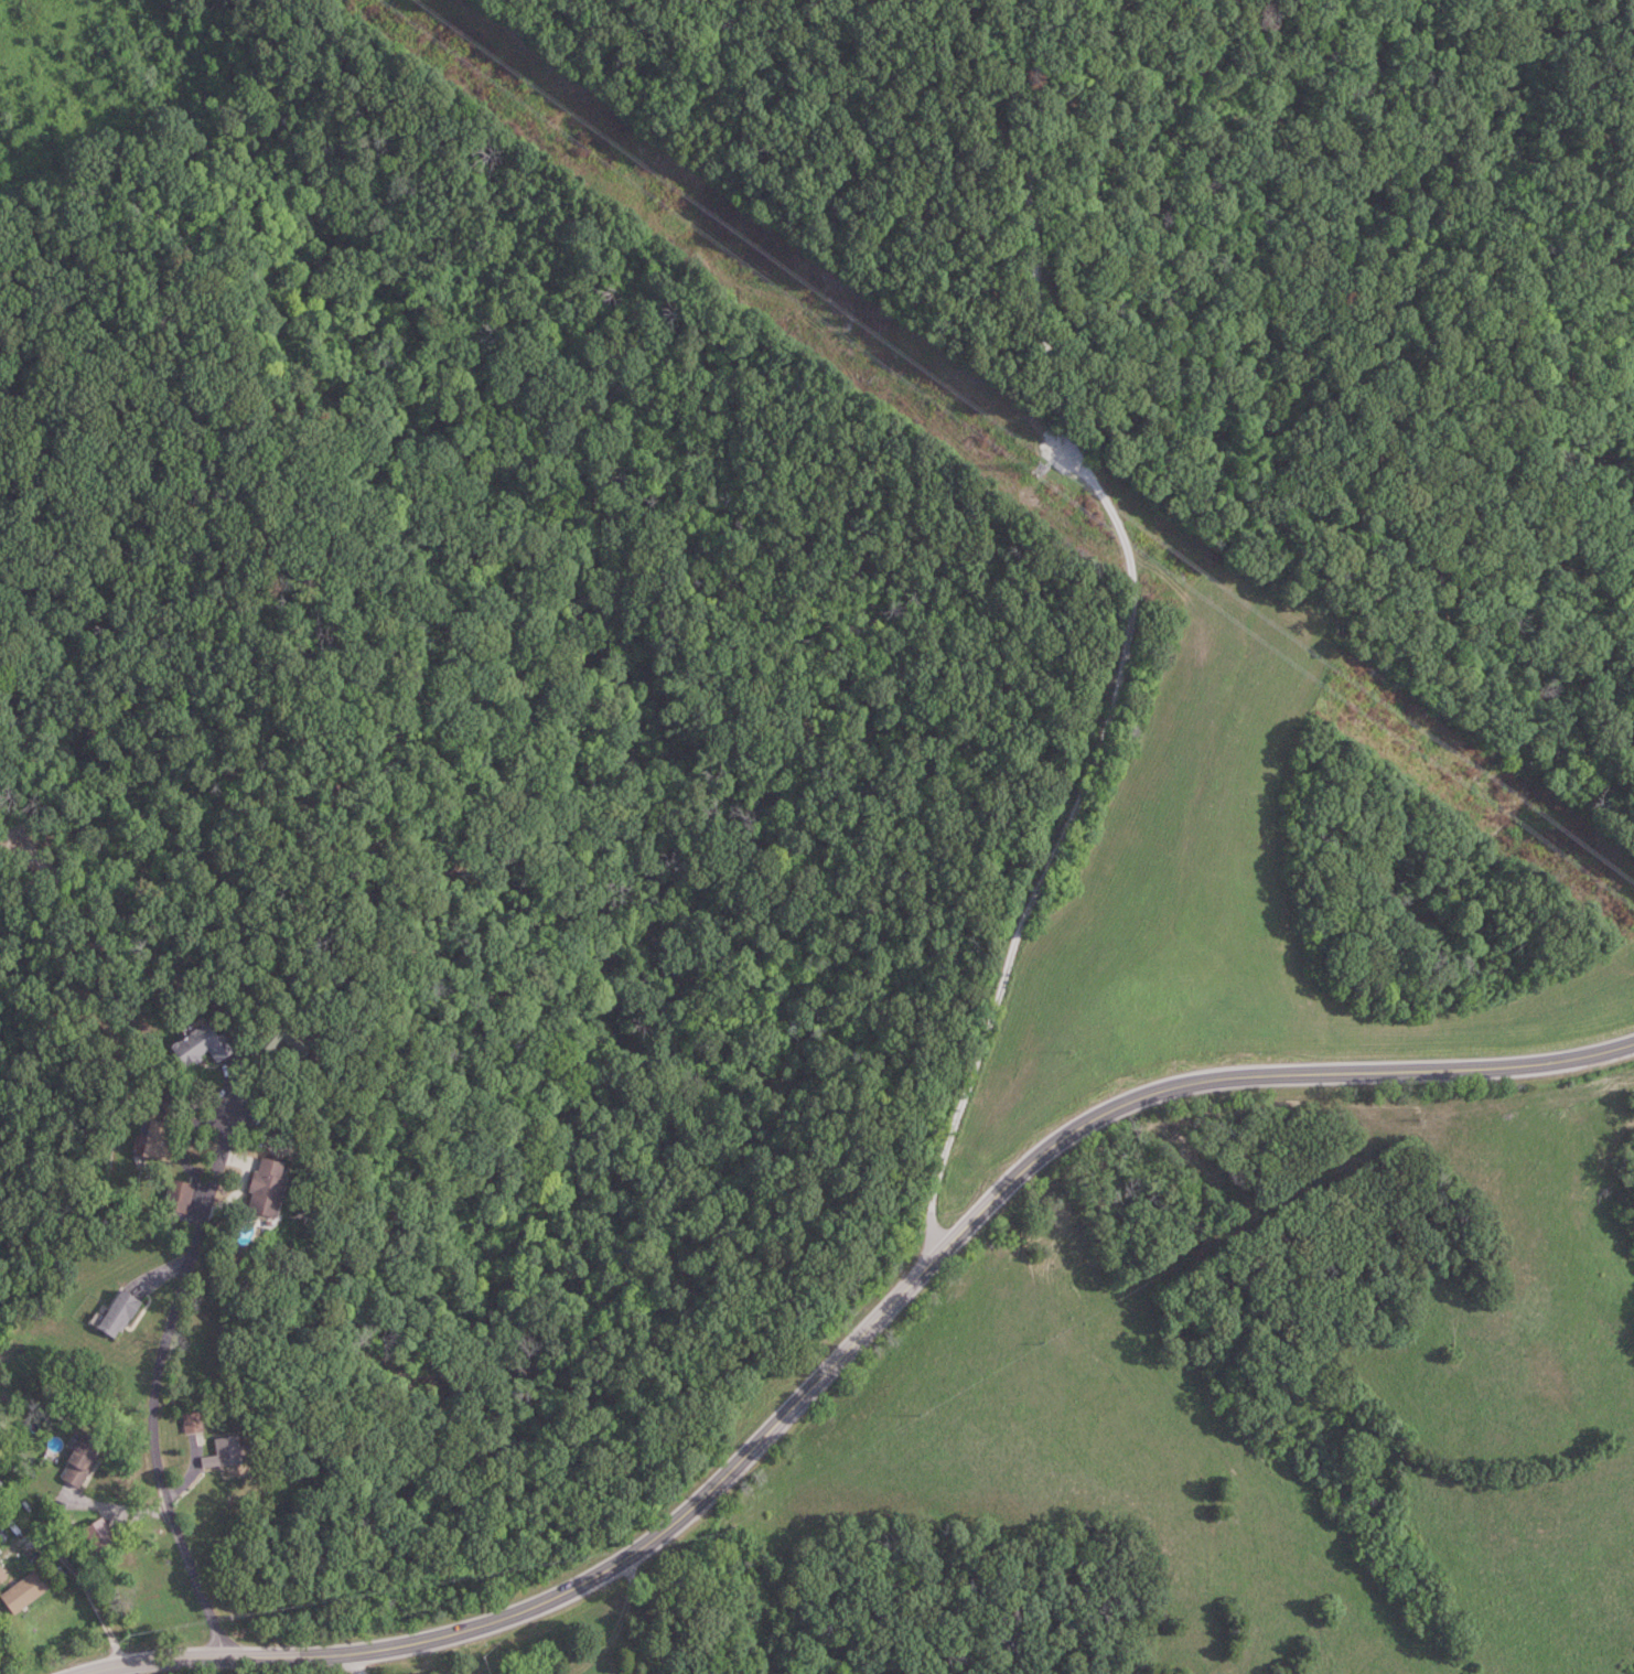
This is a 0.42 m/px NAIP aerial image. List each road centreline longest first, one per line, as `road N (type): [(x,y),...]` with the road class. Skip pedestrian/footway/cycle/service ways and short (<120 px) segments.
road 1 (primary): [(79,1673),(158,1657),(378,1649),(483,1624),(585,1580),(686,1513),(995,1195),(1063,1137),(1120,1104),(1217,1077),(1523,1065),(1633,1042)]
road 2 (residential): [(945,1246),(934,1228),(933,1191),(1019,919),(1100,739),(1135,582),(1124,533),(1077,449),(1036,299),(1032,107),(1050,39),(1075,0)]
road 3 (residential): [(225,1655),(159,1469),(152,1410),(237,1099)]

